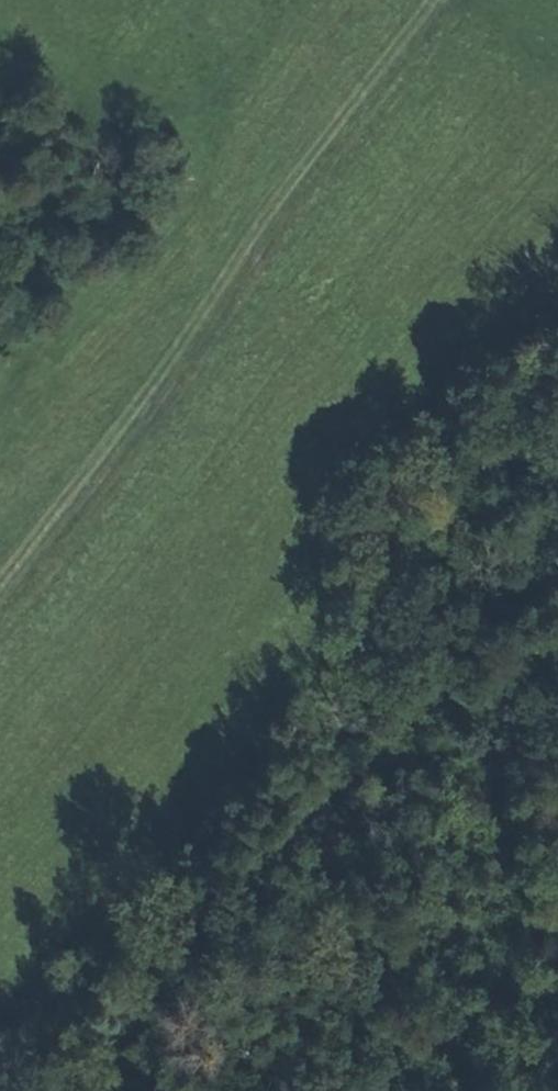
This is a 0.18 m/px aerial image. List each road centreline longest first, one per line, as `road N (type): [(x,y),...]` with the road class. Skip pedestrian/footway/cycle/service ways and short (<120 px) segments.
road 1 (track): [(445,0),(192,309),(0,567)]

